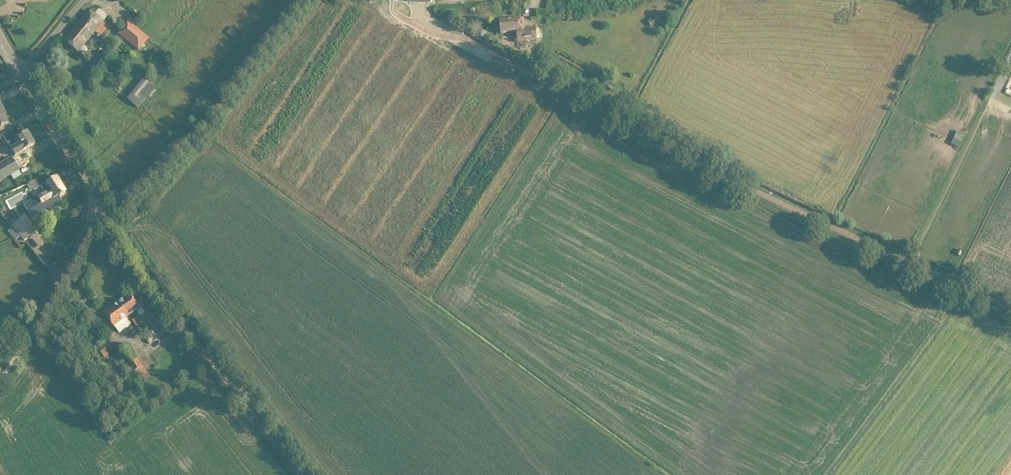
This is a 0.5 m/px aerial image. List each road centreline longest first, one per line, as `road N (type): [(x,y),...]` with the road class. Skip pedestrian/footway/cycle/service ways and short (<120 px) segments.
road 1 (unclassified): [(0,382),(93,204),(23,74)]
road 2 (track): [(303,474),(93,204)]
road 3 (track): [(490,58),(661,152)]

